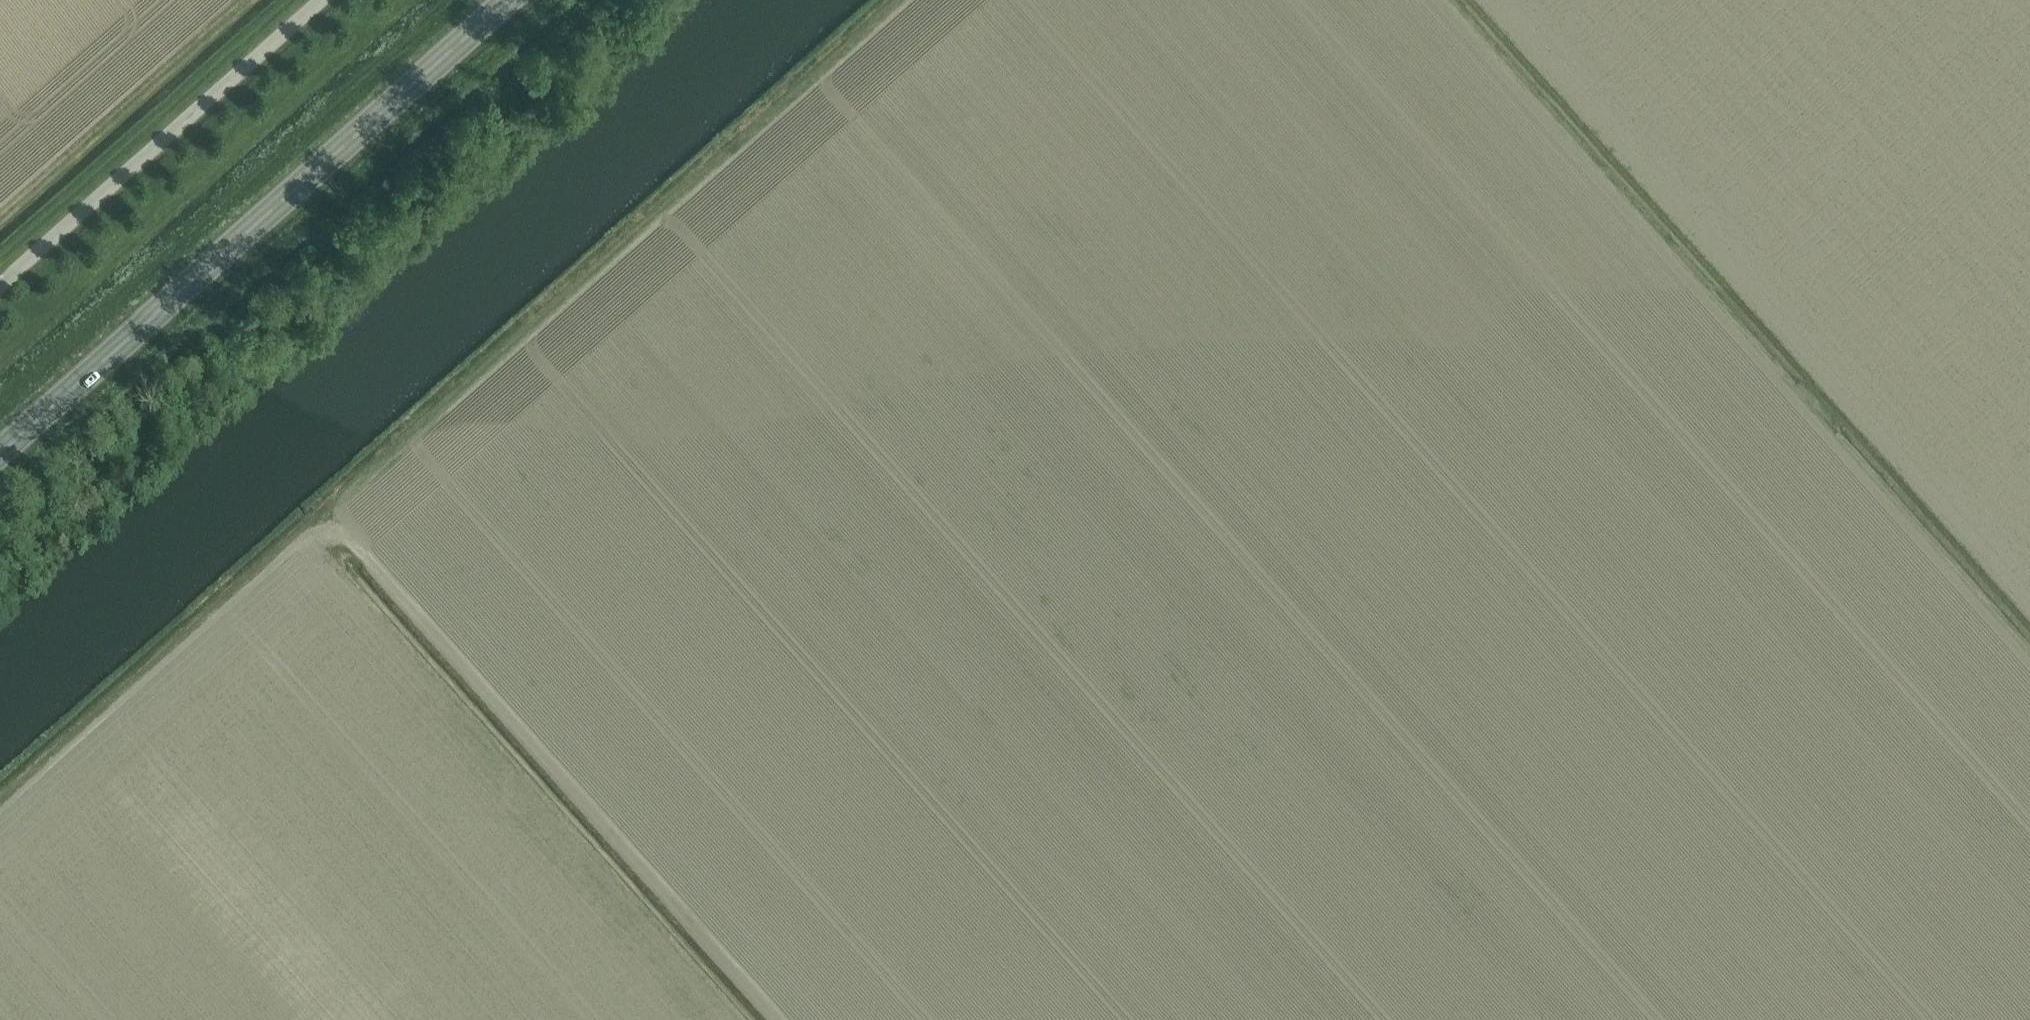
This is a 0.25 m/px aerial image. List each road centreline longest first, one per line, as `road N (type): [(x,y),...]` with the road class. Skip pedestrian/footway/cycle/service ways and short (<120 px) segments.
road 1 (trunk): [(0,453),(511,0)]
road 2 (unclassified): [(0,288),(325,0)]

